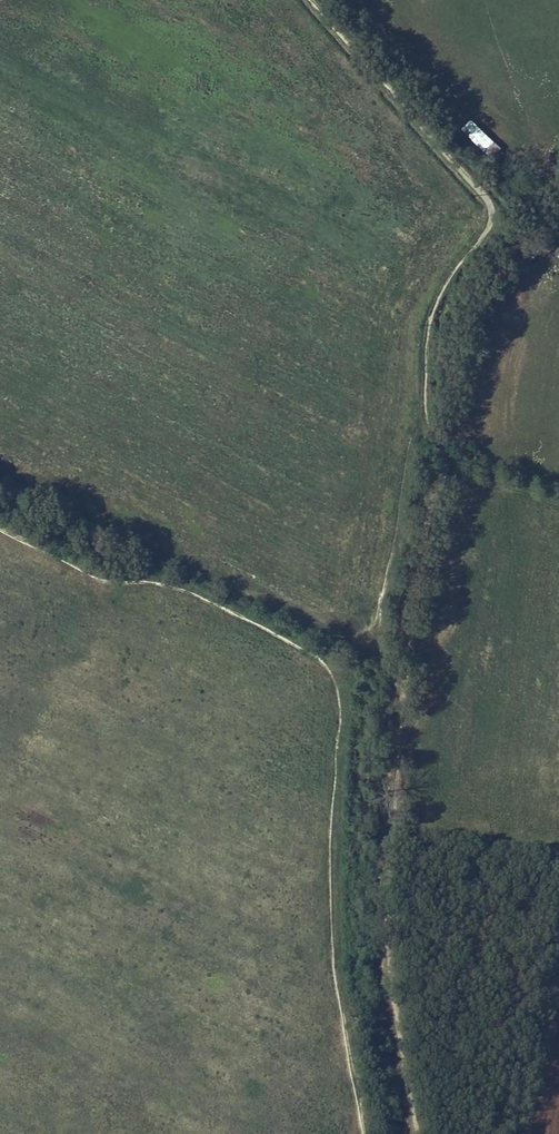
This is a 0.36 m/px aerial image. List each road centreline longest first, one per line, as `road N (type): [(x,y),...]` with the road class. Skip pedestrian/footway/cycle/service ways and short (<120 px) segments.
road 1 (track): [(405,1133),(372,967),(388,730),(452,322),(504,226),(307,0)]
road 2 (track): [(382,824),(558,856)]

